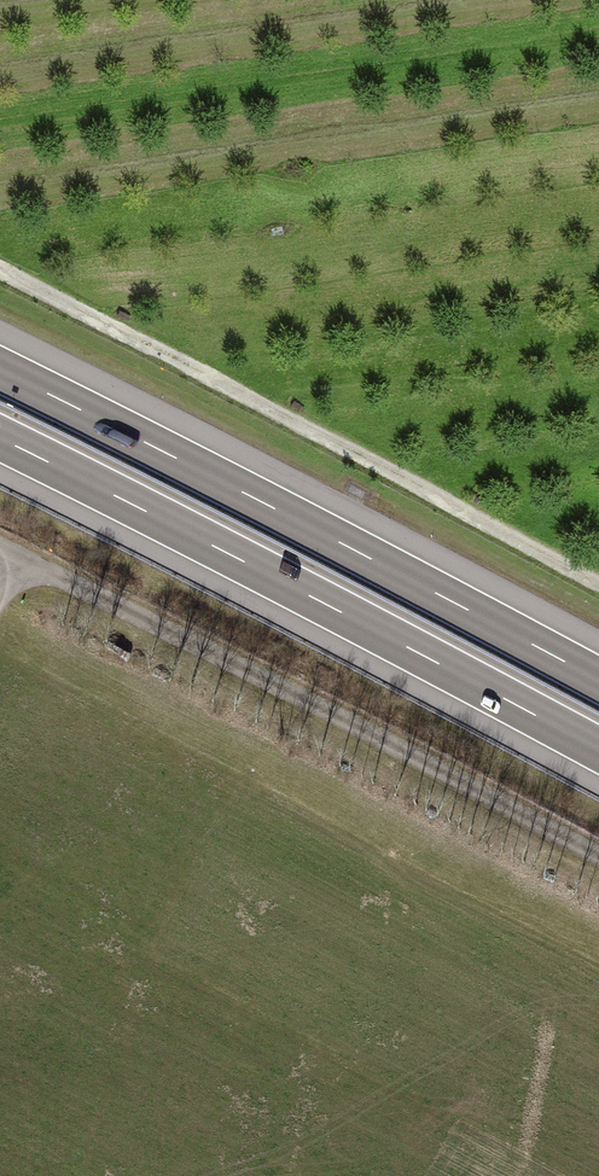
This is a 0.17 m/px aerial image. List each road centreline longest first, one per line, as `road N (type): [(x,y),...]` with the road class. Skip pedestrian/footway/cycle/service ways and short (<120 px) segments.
road 1 (track): [(598,584),(0,270)]
road 2 (motorway): [(0,438),(598,750)]
road 3 (track): [(0,548),(397,746),(598,858)]
road 4 (motorway): [(598,680),(0,370)]

